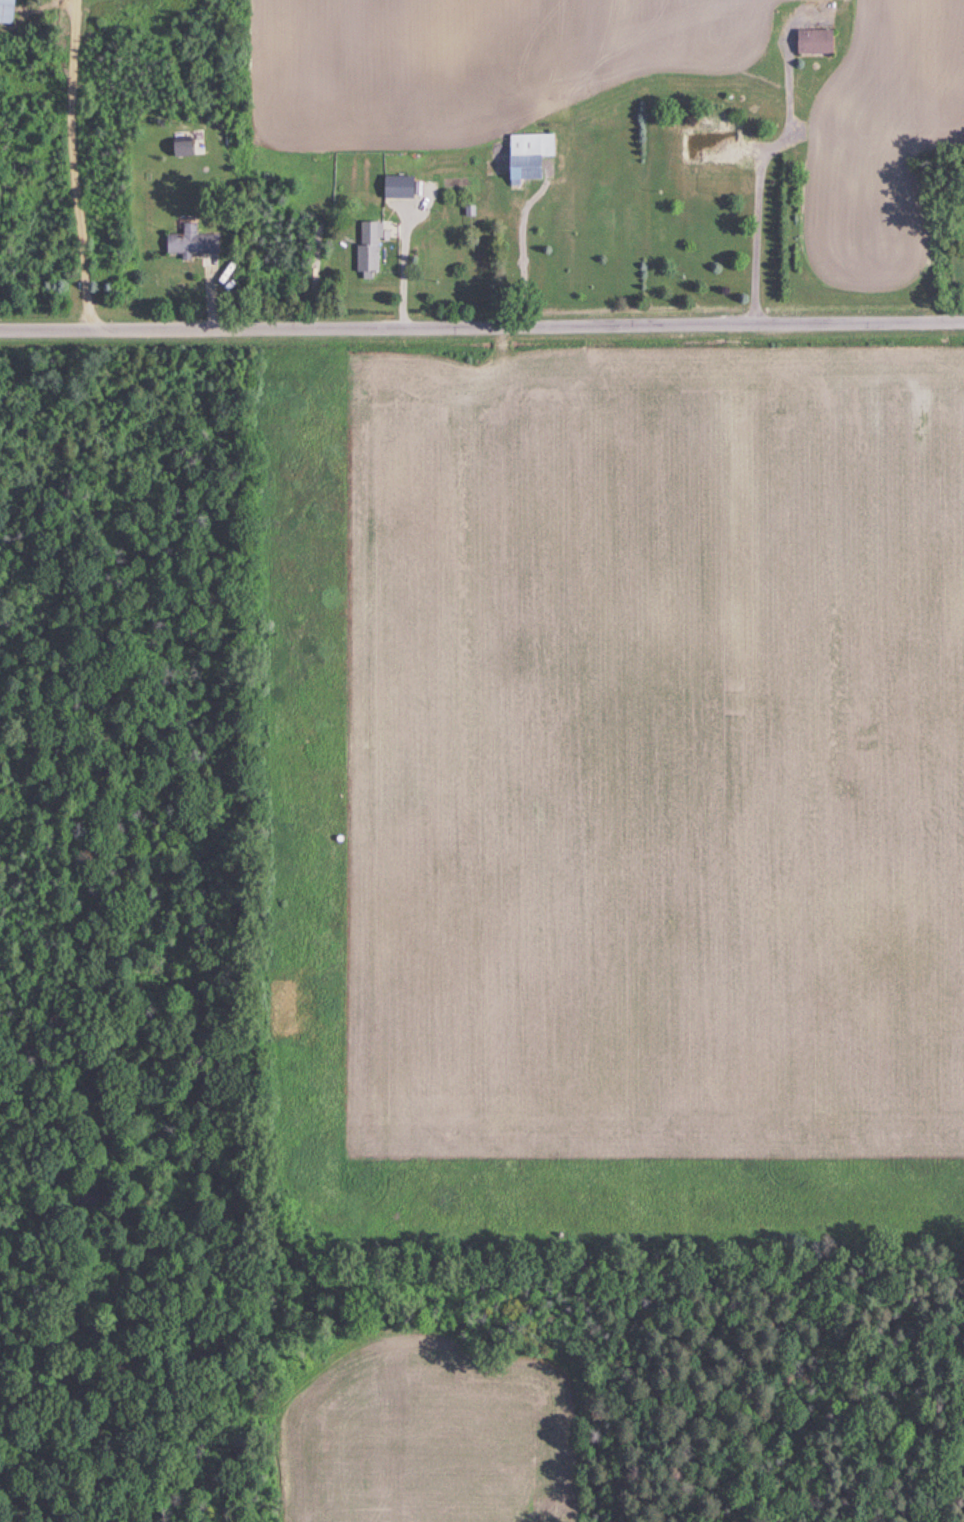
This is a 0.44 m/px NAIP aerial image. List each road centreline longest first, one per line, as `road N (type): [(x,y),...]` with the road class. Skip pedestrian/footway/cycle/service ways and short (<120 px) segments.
road 1 (residential): [(963,320),(0,328)]

